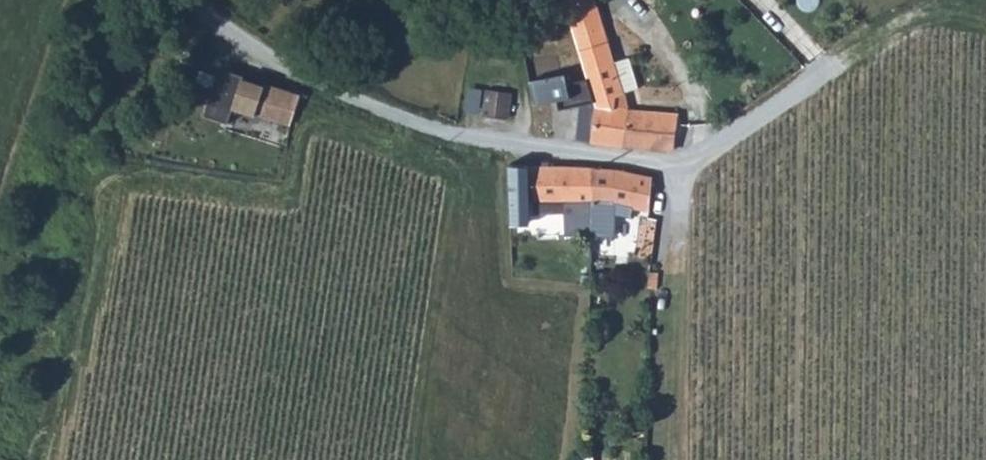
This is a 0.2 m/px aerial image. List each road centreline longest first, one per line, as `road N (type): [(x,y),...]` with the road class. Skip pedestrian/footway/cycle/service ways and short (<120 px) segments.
road 1 (residential): [(193,0),(248,51),(328,96),(455,138),(680,163),(815,92)]

